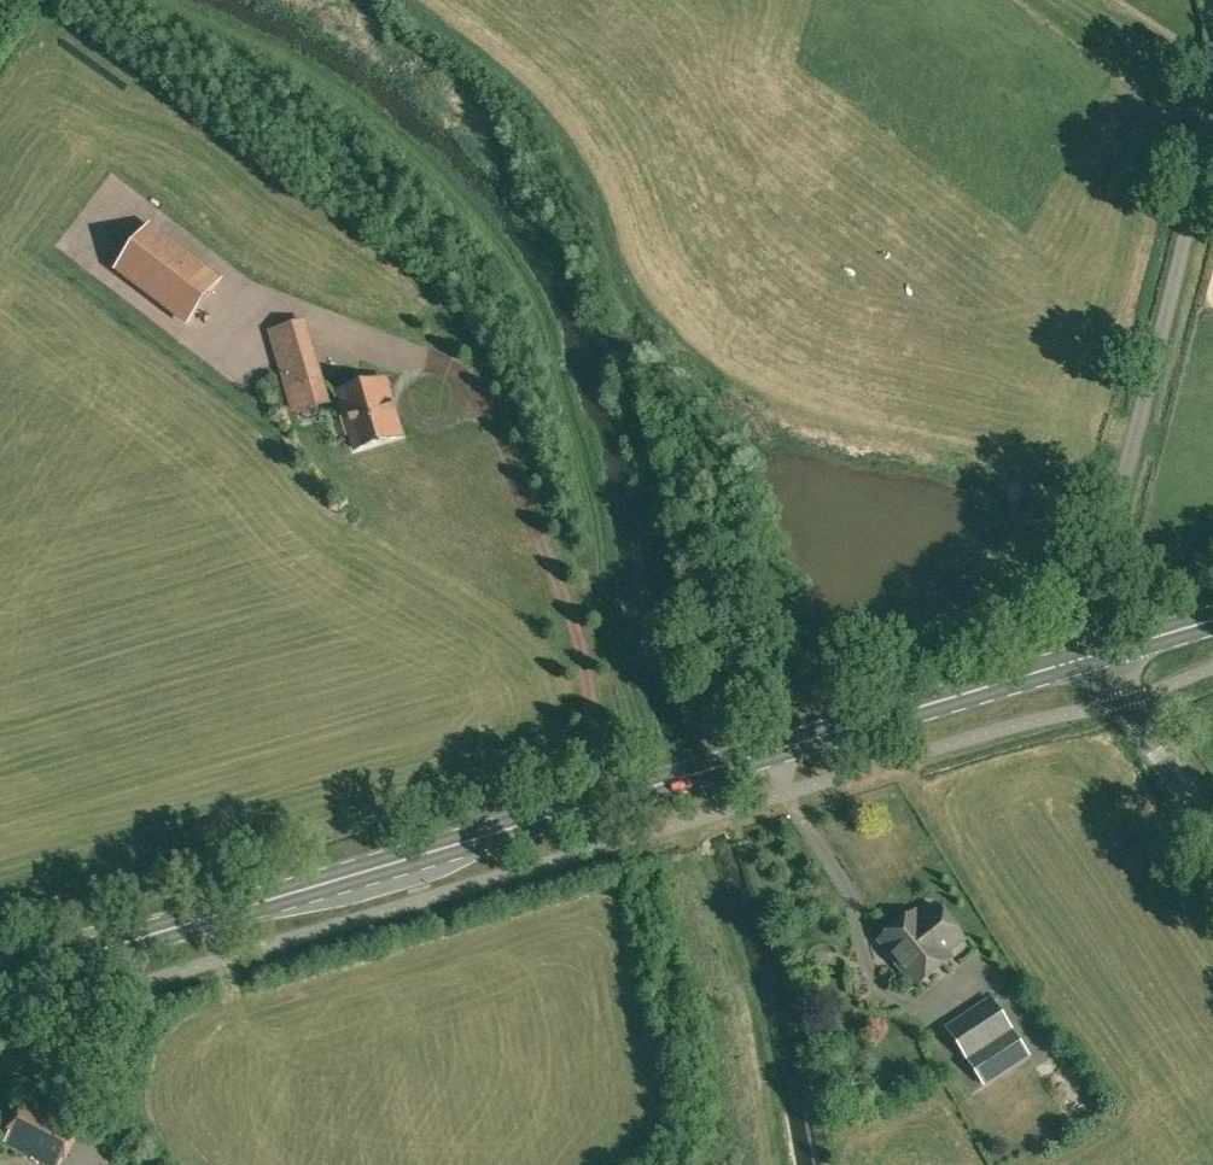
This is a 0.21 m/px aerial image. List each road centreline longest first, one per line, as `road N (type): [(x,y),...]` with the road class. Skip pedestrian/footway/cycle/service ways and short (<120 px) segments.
road 1 (secondary): [(0,978),(1101,654)]
road 2 (unclassified): [(1101,654),(1091,604),(1212,113)]
road 3 (tertiary): [(1212,835),(1101,654)]

